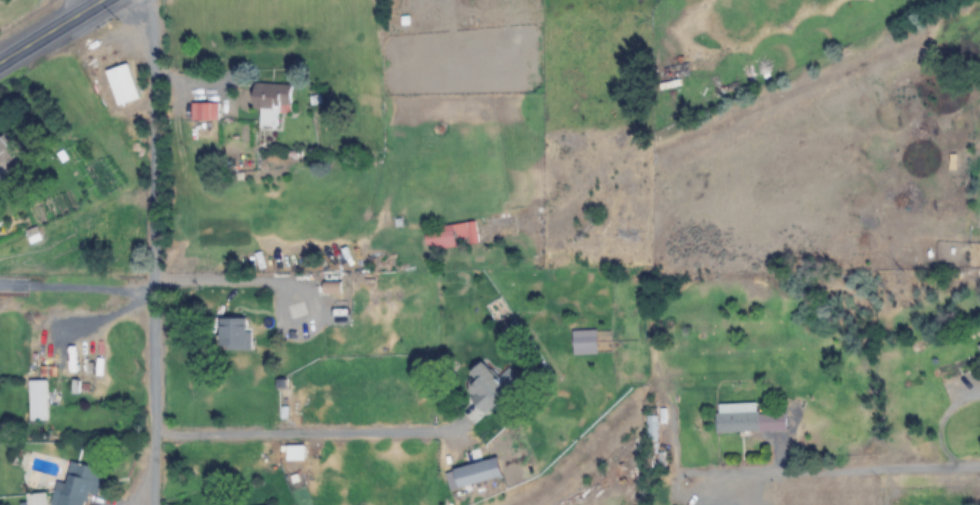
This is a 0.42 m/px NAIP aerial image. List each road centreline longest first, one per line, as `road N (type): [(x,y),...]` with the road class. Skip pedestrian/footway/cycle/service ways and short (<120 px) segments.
road 1 (residential): [(148,504),(157,0)]
road 2 (residential): [(699,480),(979,474)]

